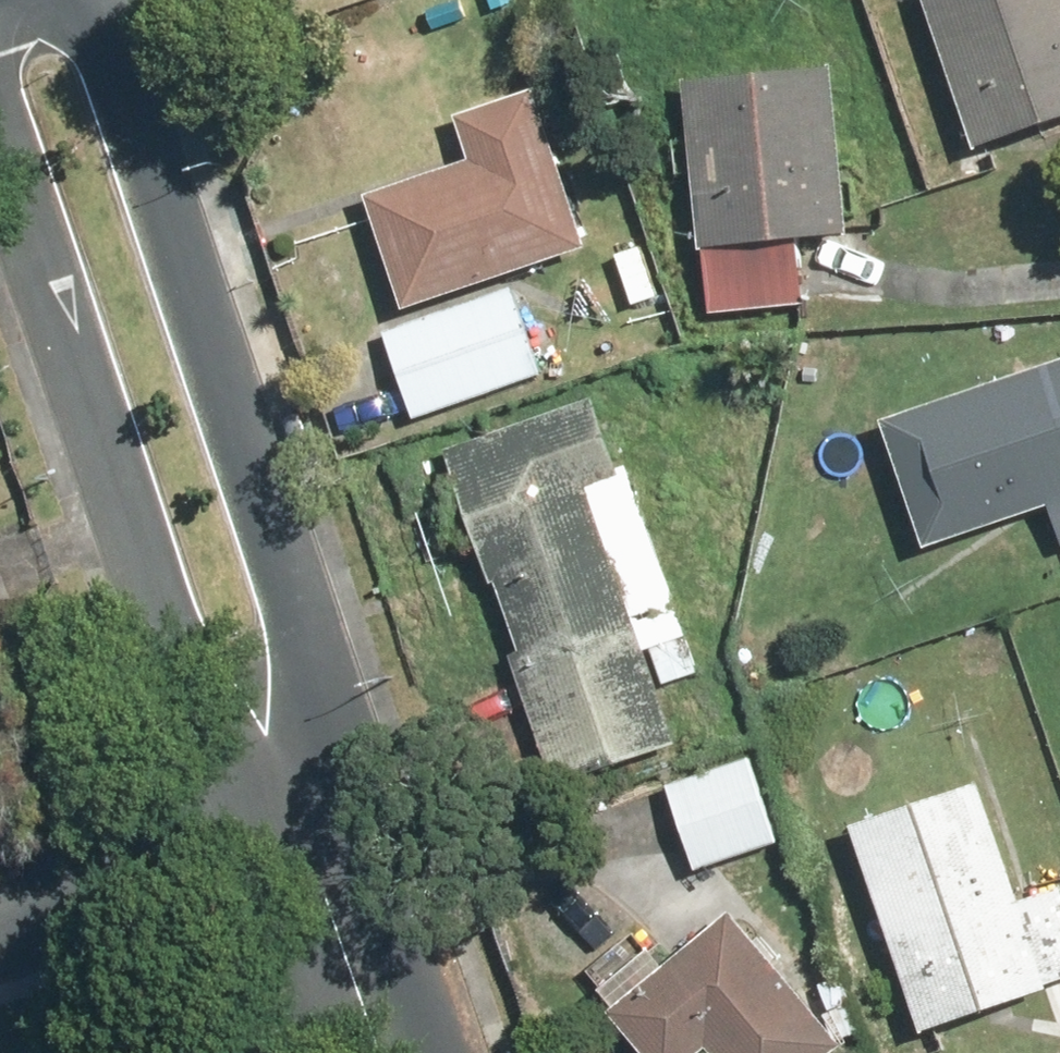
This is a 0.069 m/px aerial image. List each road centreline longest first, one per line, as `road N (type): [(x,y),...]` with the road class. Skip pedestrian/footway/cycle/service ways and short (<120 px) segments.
road 1 (tertiary): [(97,0),(290,597),(311,807)]
road 2 (tertiary): [(311,807),(178,615),(0,125)]
road 3 (residential): [(0,936),(139,903),(311,807)]
road 4 (tertiary): [(311,807),(390,1052)]

